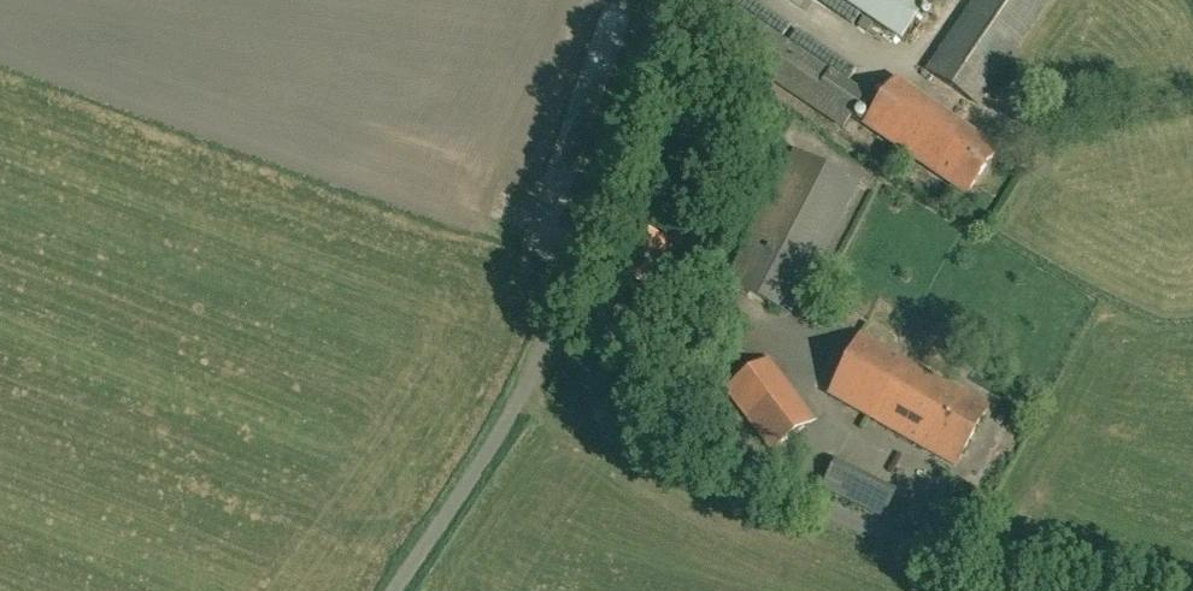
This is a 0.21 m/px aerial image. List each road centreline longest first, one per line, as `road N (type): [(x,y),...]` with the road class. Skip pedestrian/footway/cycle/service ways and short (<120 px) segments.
road 1 (residential): [(669,0),(544,346),(488,452),(393,590)]

